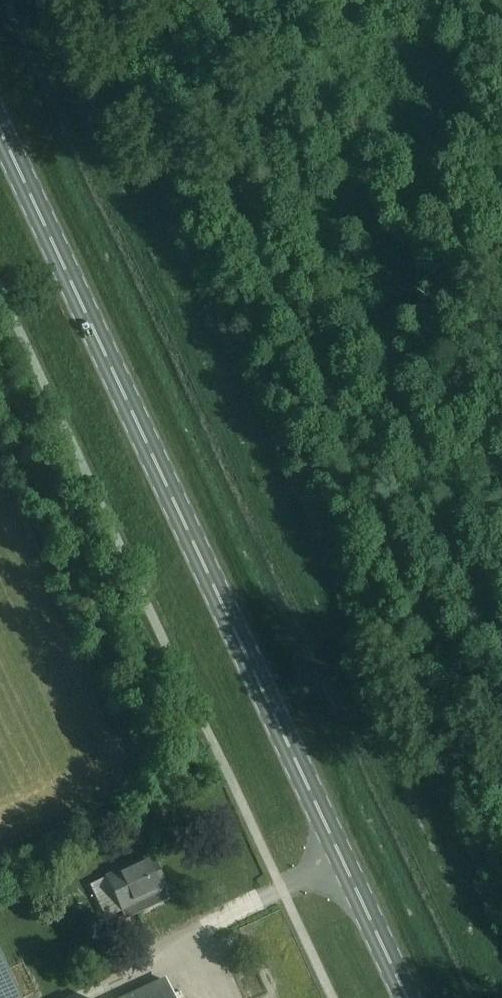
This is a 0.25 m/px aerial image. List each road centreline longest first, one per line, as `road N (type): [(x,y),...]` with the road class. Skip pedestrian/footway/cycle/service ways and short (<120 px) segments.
road 1 (secondary): [(397,997),(0,146)]

